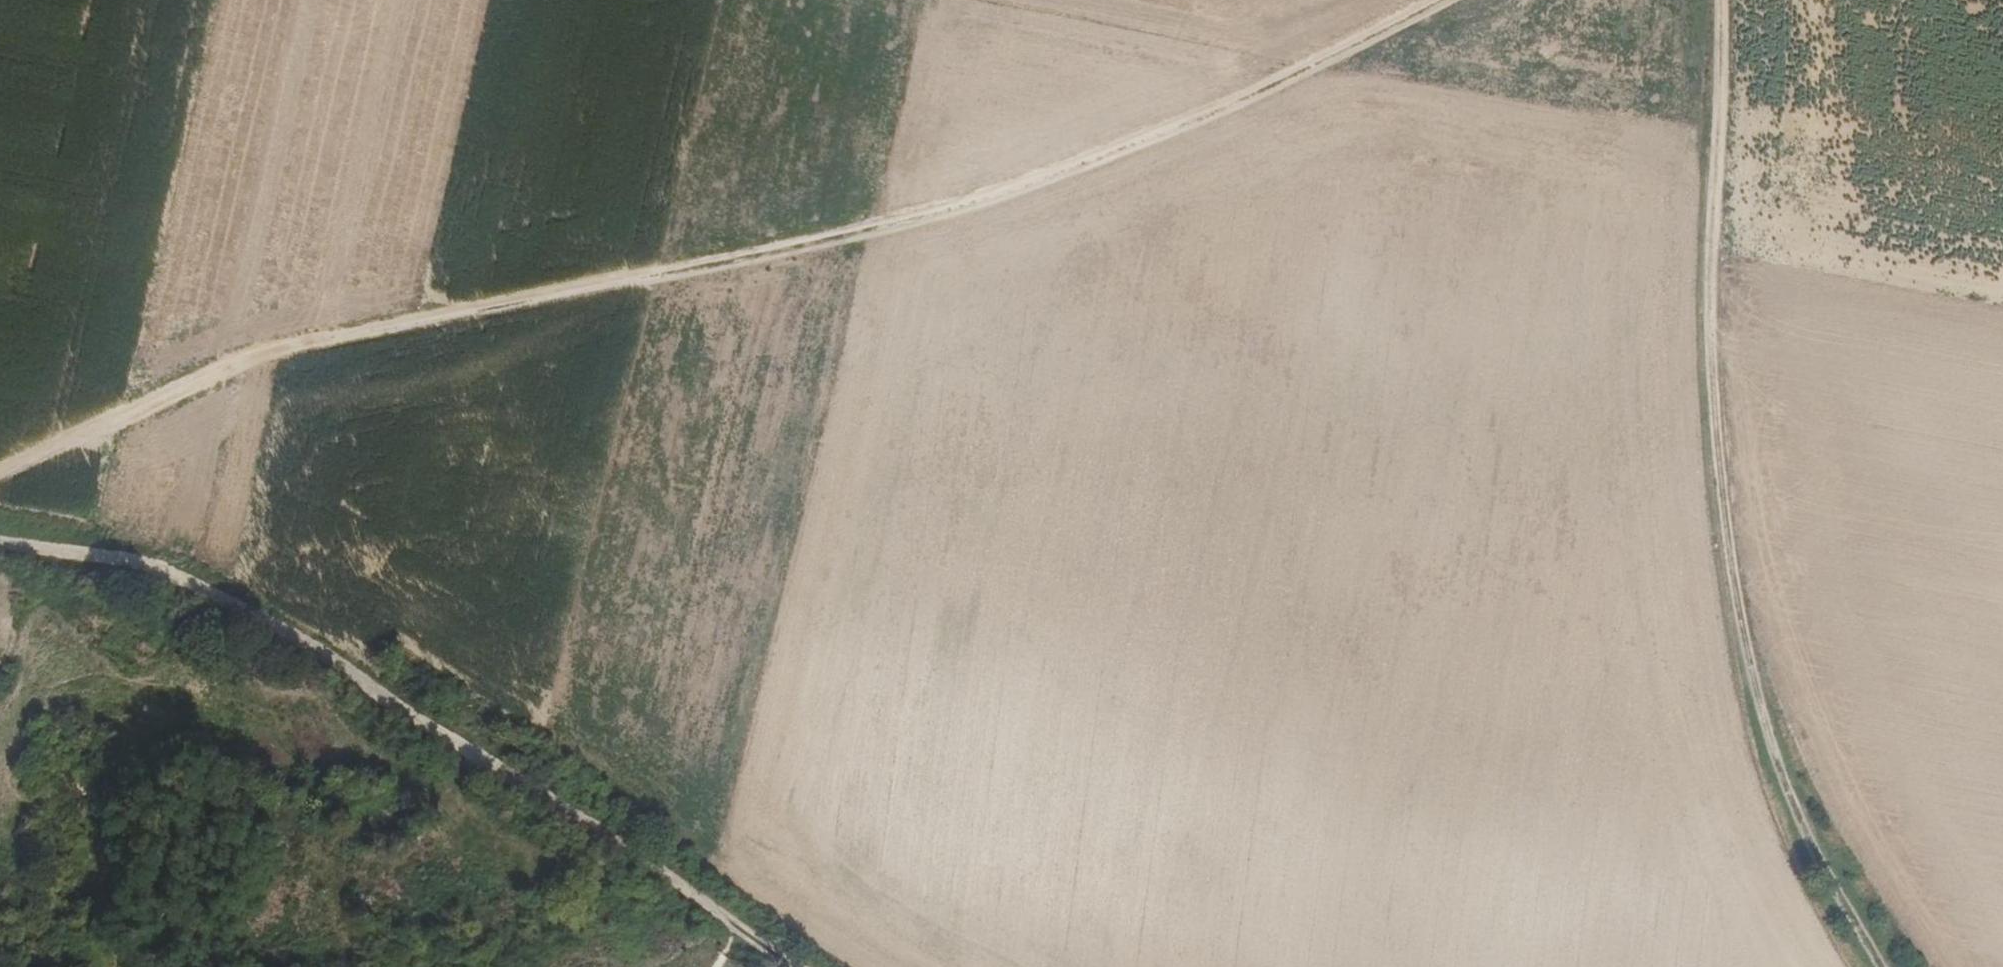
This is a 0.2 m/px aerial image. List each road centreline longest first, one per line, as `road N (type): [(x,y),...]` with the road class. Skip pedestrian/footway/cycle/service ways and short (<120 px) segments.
road 1 (track): [(1540,0),(1437,70),(413,342),(162,396),(0,472)]
road 2 (track): [(1721,0),(1702,357),(1749,689),(1871,966)]
road 3 (track): [(0,540),(110,557),(251,612),(676,880),(796,966)]

